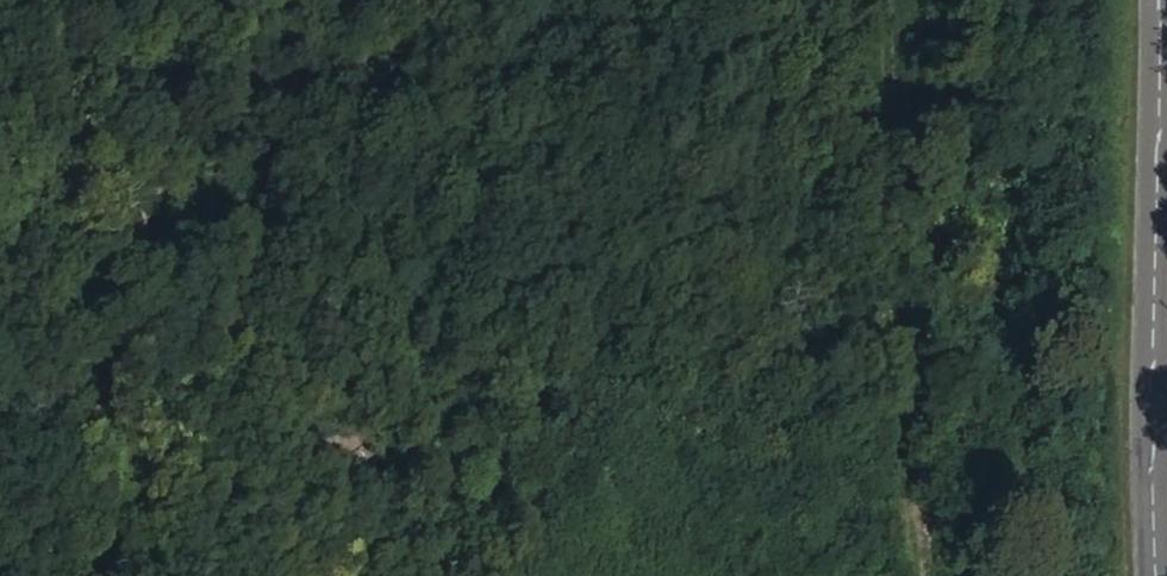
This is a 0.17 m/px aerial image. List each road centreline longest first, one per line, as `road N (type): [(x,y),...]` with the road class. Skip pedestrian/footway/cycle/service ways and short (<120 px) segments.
road 1 (tertiary): [(1160,0),(1157,575)]

